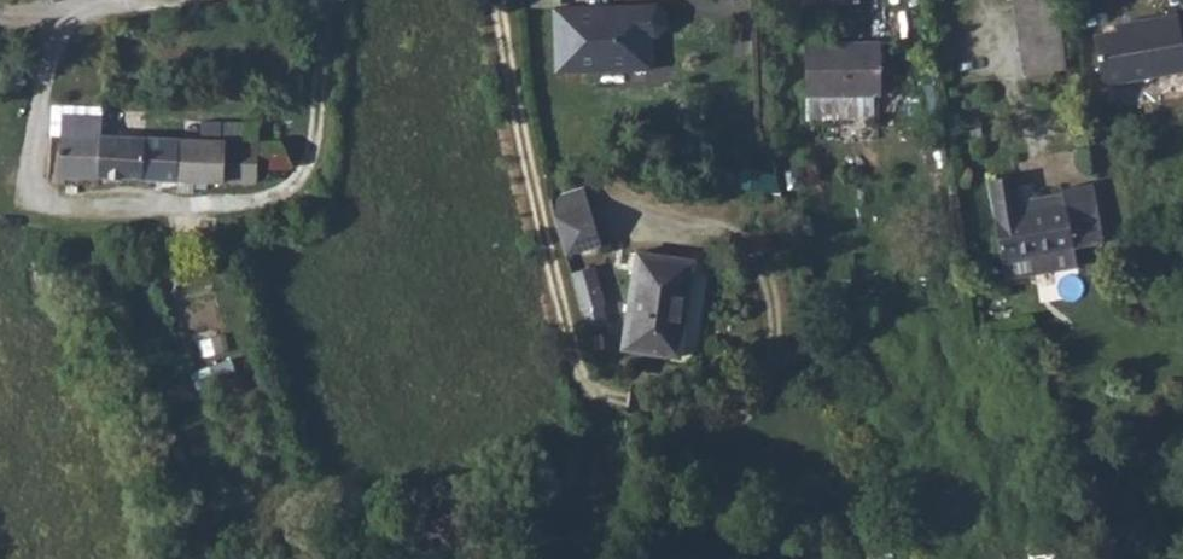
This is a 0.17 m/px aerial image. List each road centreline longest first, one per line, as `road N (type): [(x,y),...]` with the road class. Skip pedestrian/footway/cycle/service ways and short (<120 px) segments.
road 1 (unclassified): [(63,19),(31,147),(38,199),(118,212),(286,201),(306,175),(320,120),(332,0)]
road 2 (unclassified): [(496,0),(498,54),(584,401)]

